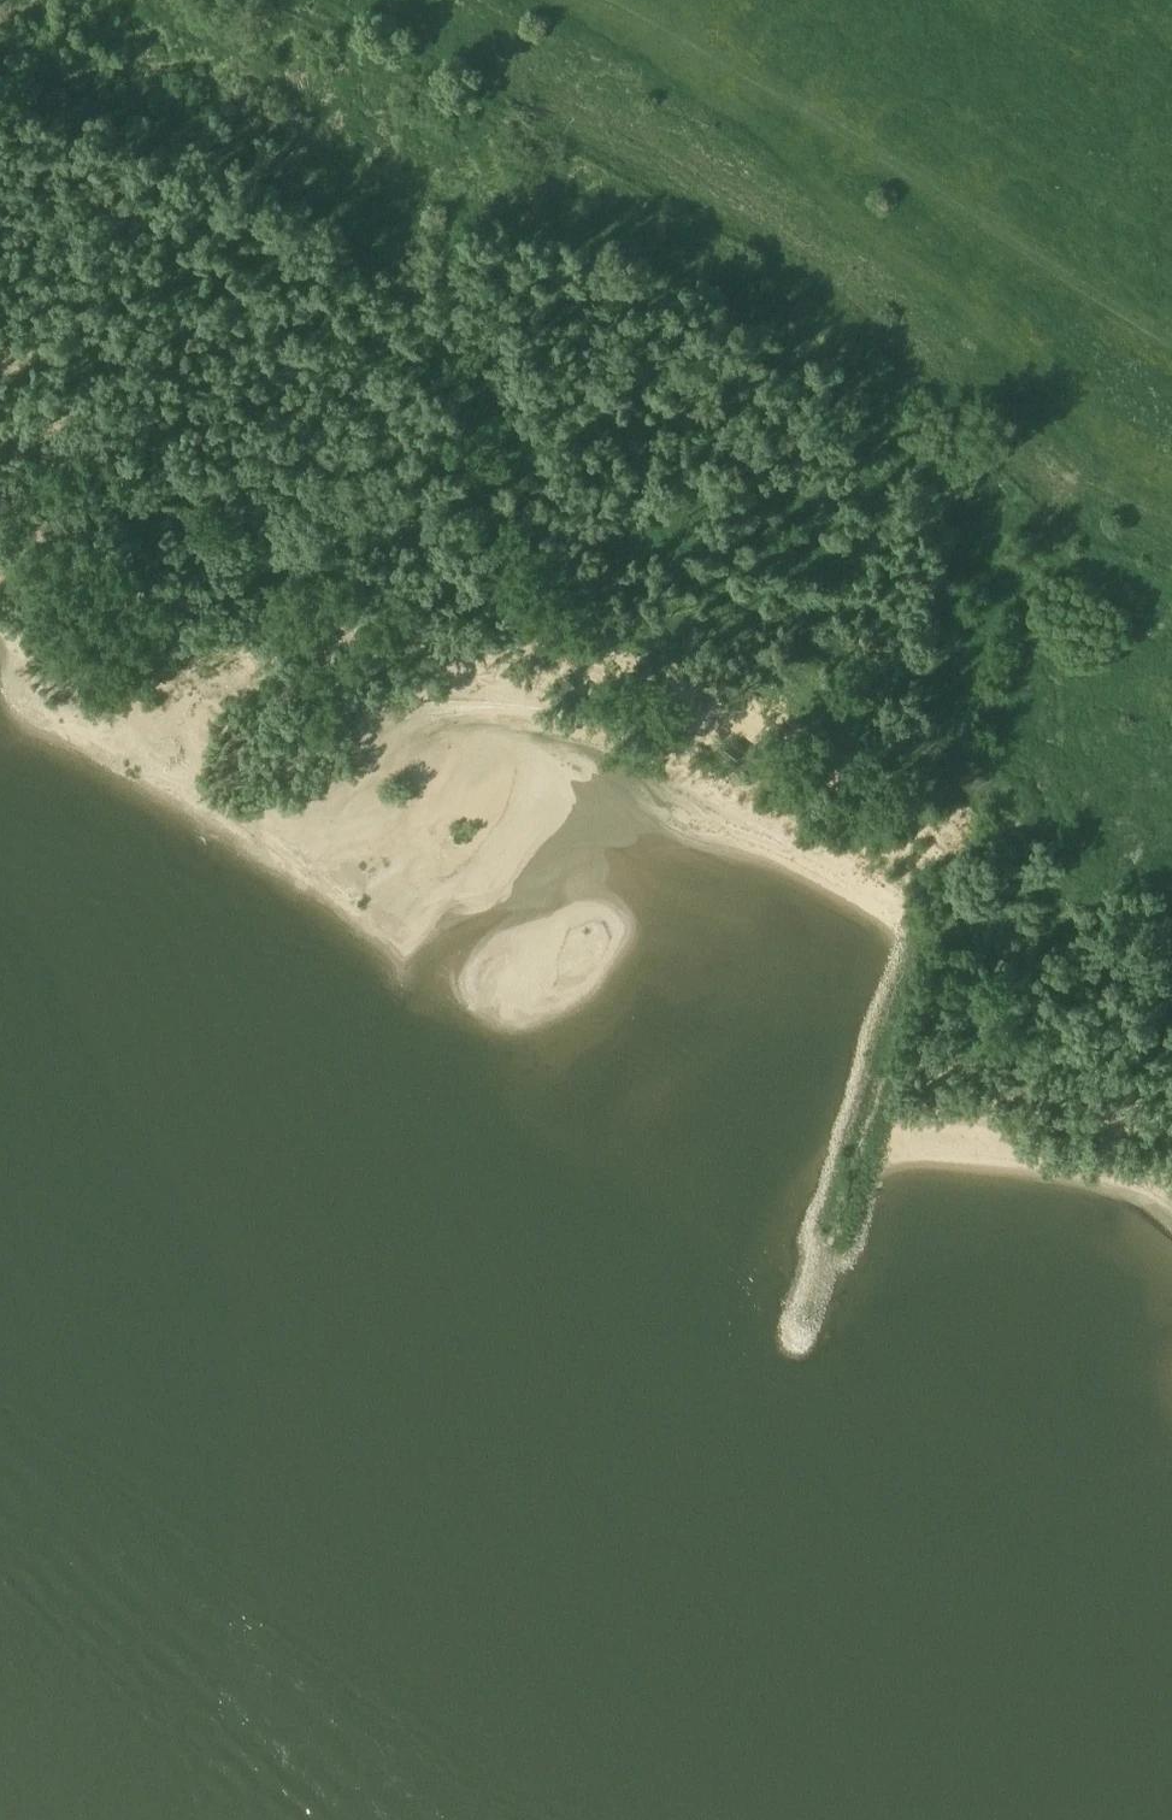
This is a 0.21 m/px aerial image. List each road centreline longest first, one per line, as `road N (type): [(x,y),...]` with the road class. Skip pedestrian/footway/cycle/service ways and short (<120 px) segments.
road 1 (track): [(583,0),(724,67),(1136,475),(1171,491)]

